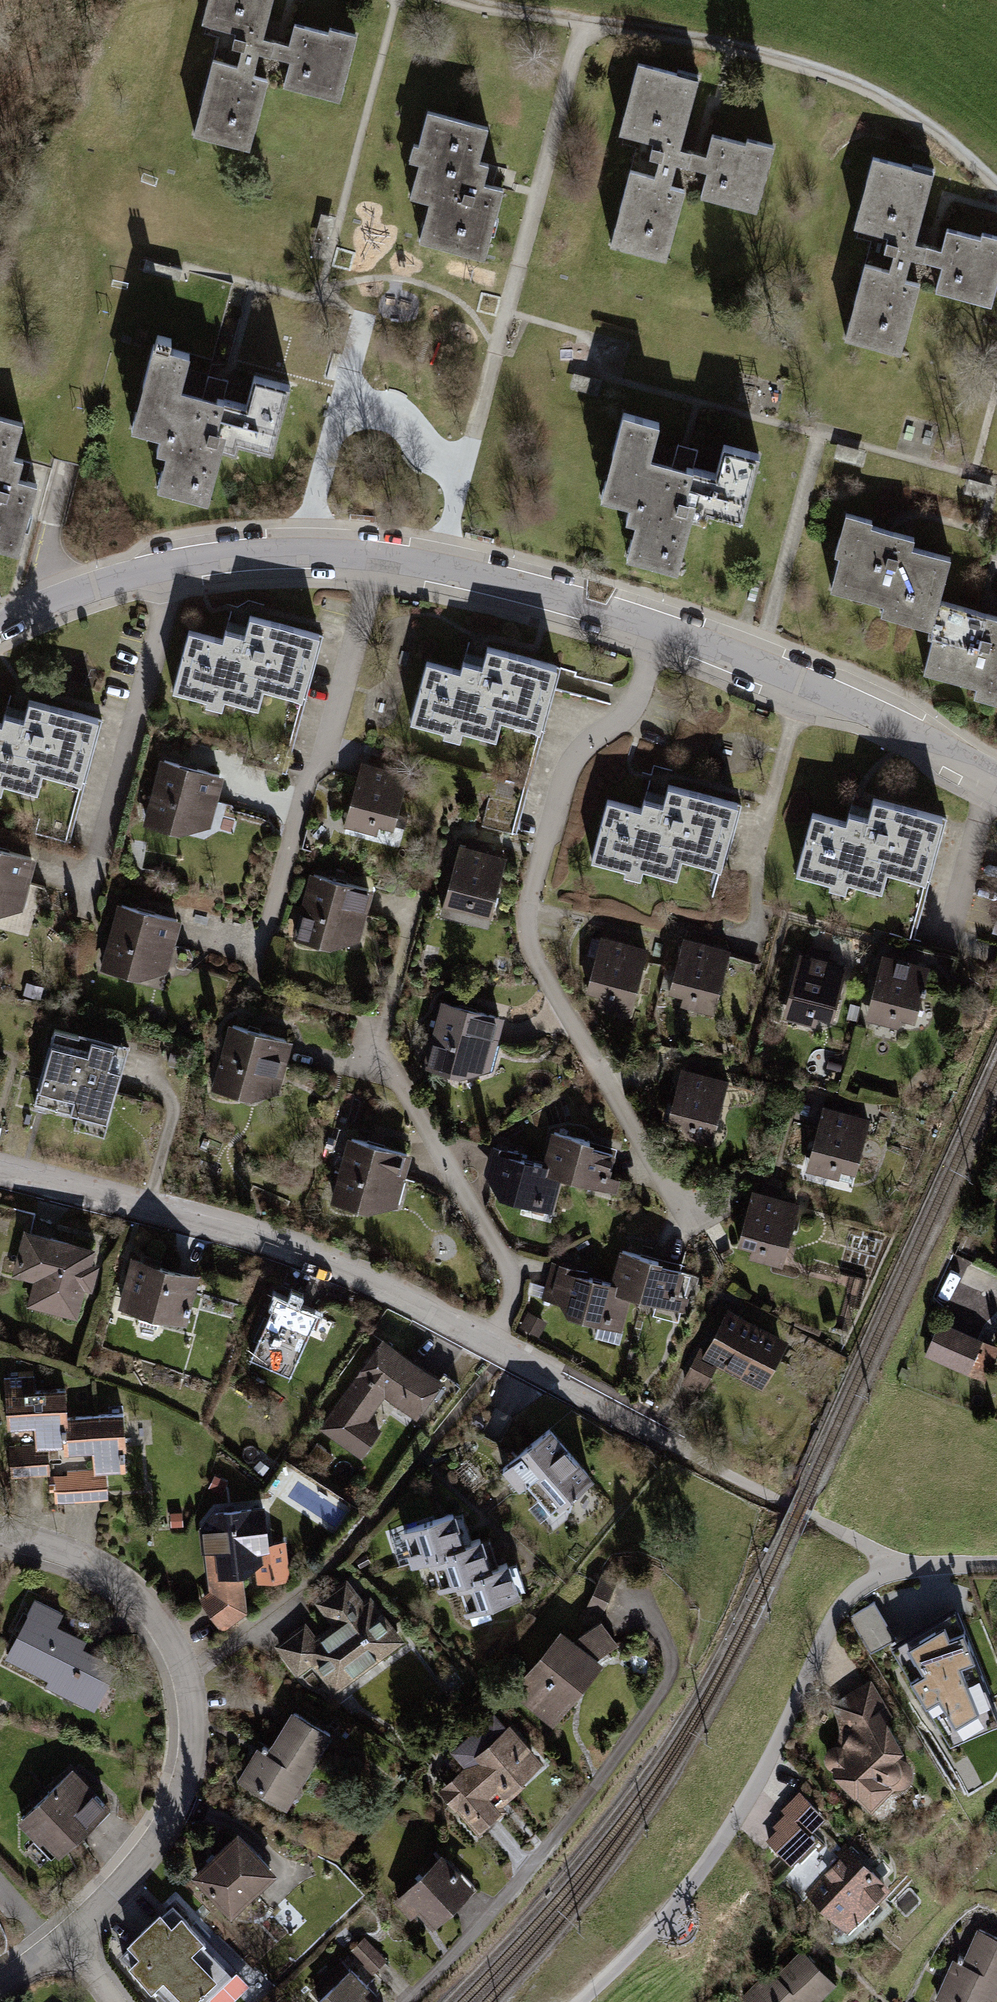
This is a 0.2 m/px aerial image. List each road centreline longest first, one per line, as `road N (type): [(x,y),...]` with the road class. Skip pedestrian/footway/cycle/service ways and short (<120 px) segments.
road 1 (residential): [(0,629),(164,569),(275,553),(374,556),(521,588),(758,665),(901,727),(996,781)]
road 2 (residential): [(0,1173),(306,1253),(412,1297),(668,1441)]
road 3 (residential): [(574,2001),(690,1881),(729,1824),(836,1605),(858,1582),(888,1569),(996,1562)]
road 4 (residential): [(0,1988),(134,1870),(178,1804),(195,1727),(188,1674),(145,1602),(101,1566),(0,1531)]
road 5 (track): [(460,0),(725,45),(852,84),(948,144),(996,188)]
road 6 (residential): [(655,1610),(678,1661),(672,1689),(491,1924),(411,2001)]

